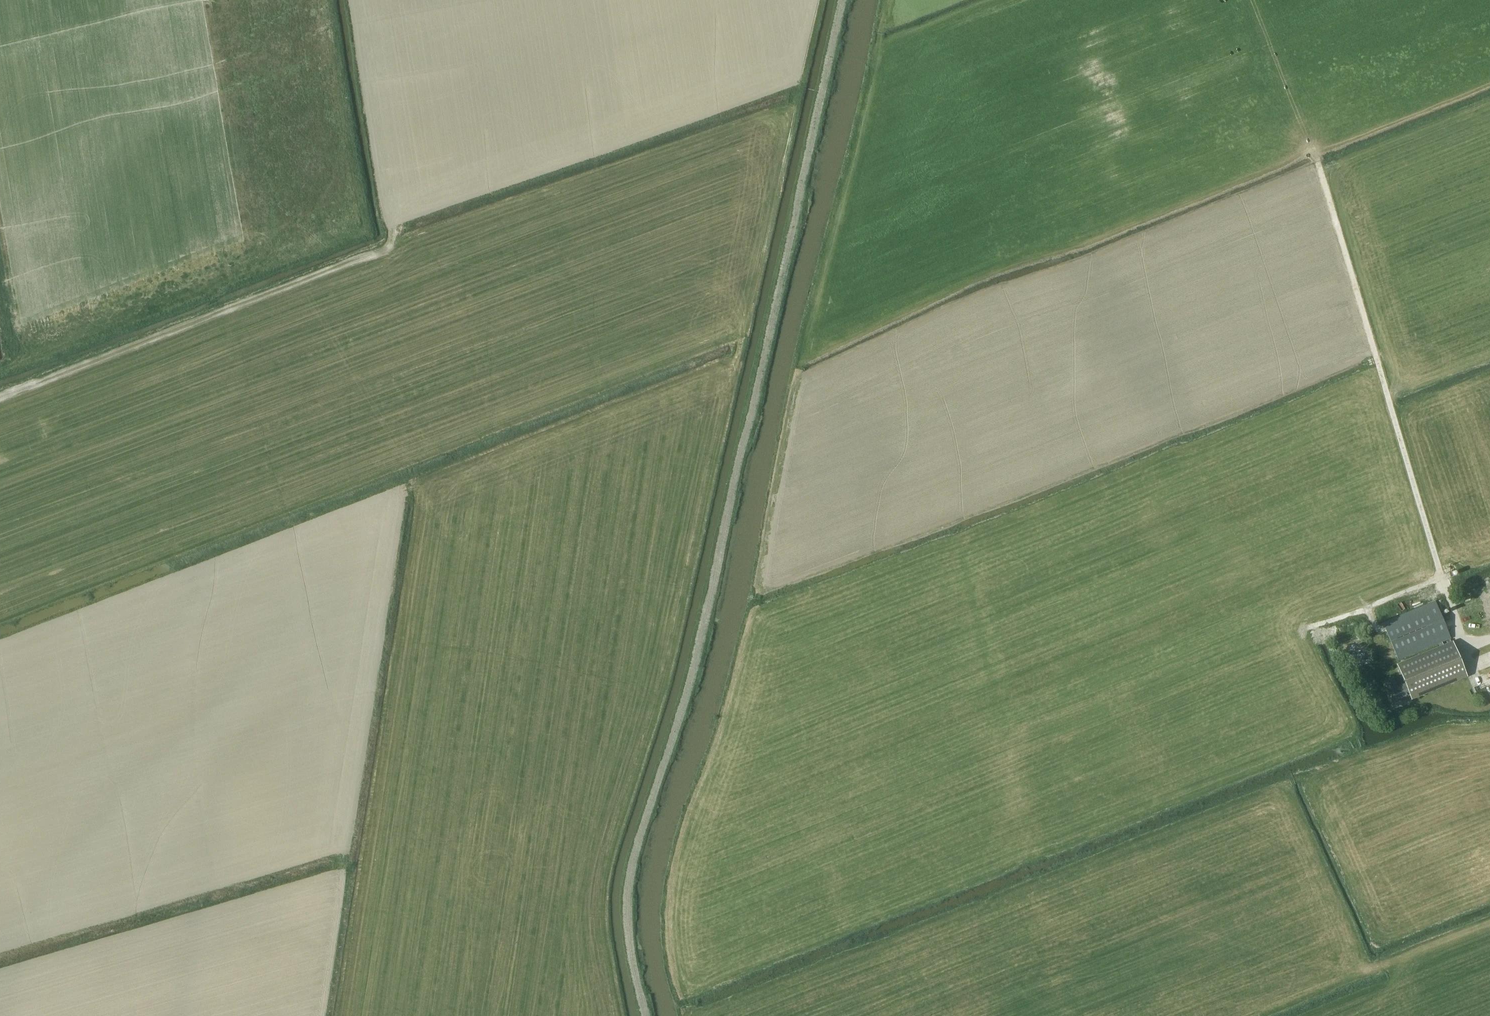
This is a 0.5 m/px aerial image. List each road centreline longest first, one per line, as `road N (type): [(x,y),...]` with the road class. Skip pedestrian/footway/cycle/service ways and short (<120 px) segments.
road 1 (track): [(644,1015),(627,915),(631,877),(692,681),(844,0)]
road 2 (track): [(1489,642),(1467,648),(1315,155)]
road 3 (track): [(1489,923),(1373,969)]

